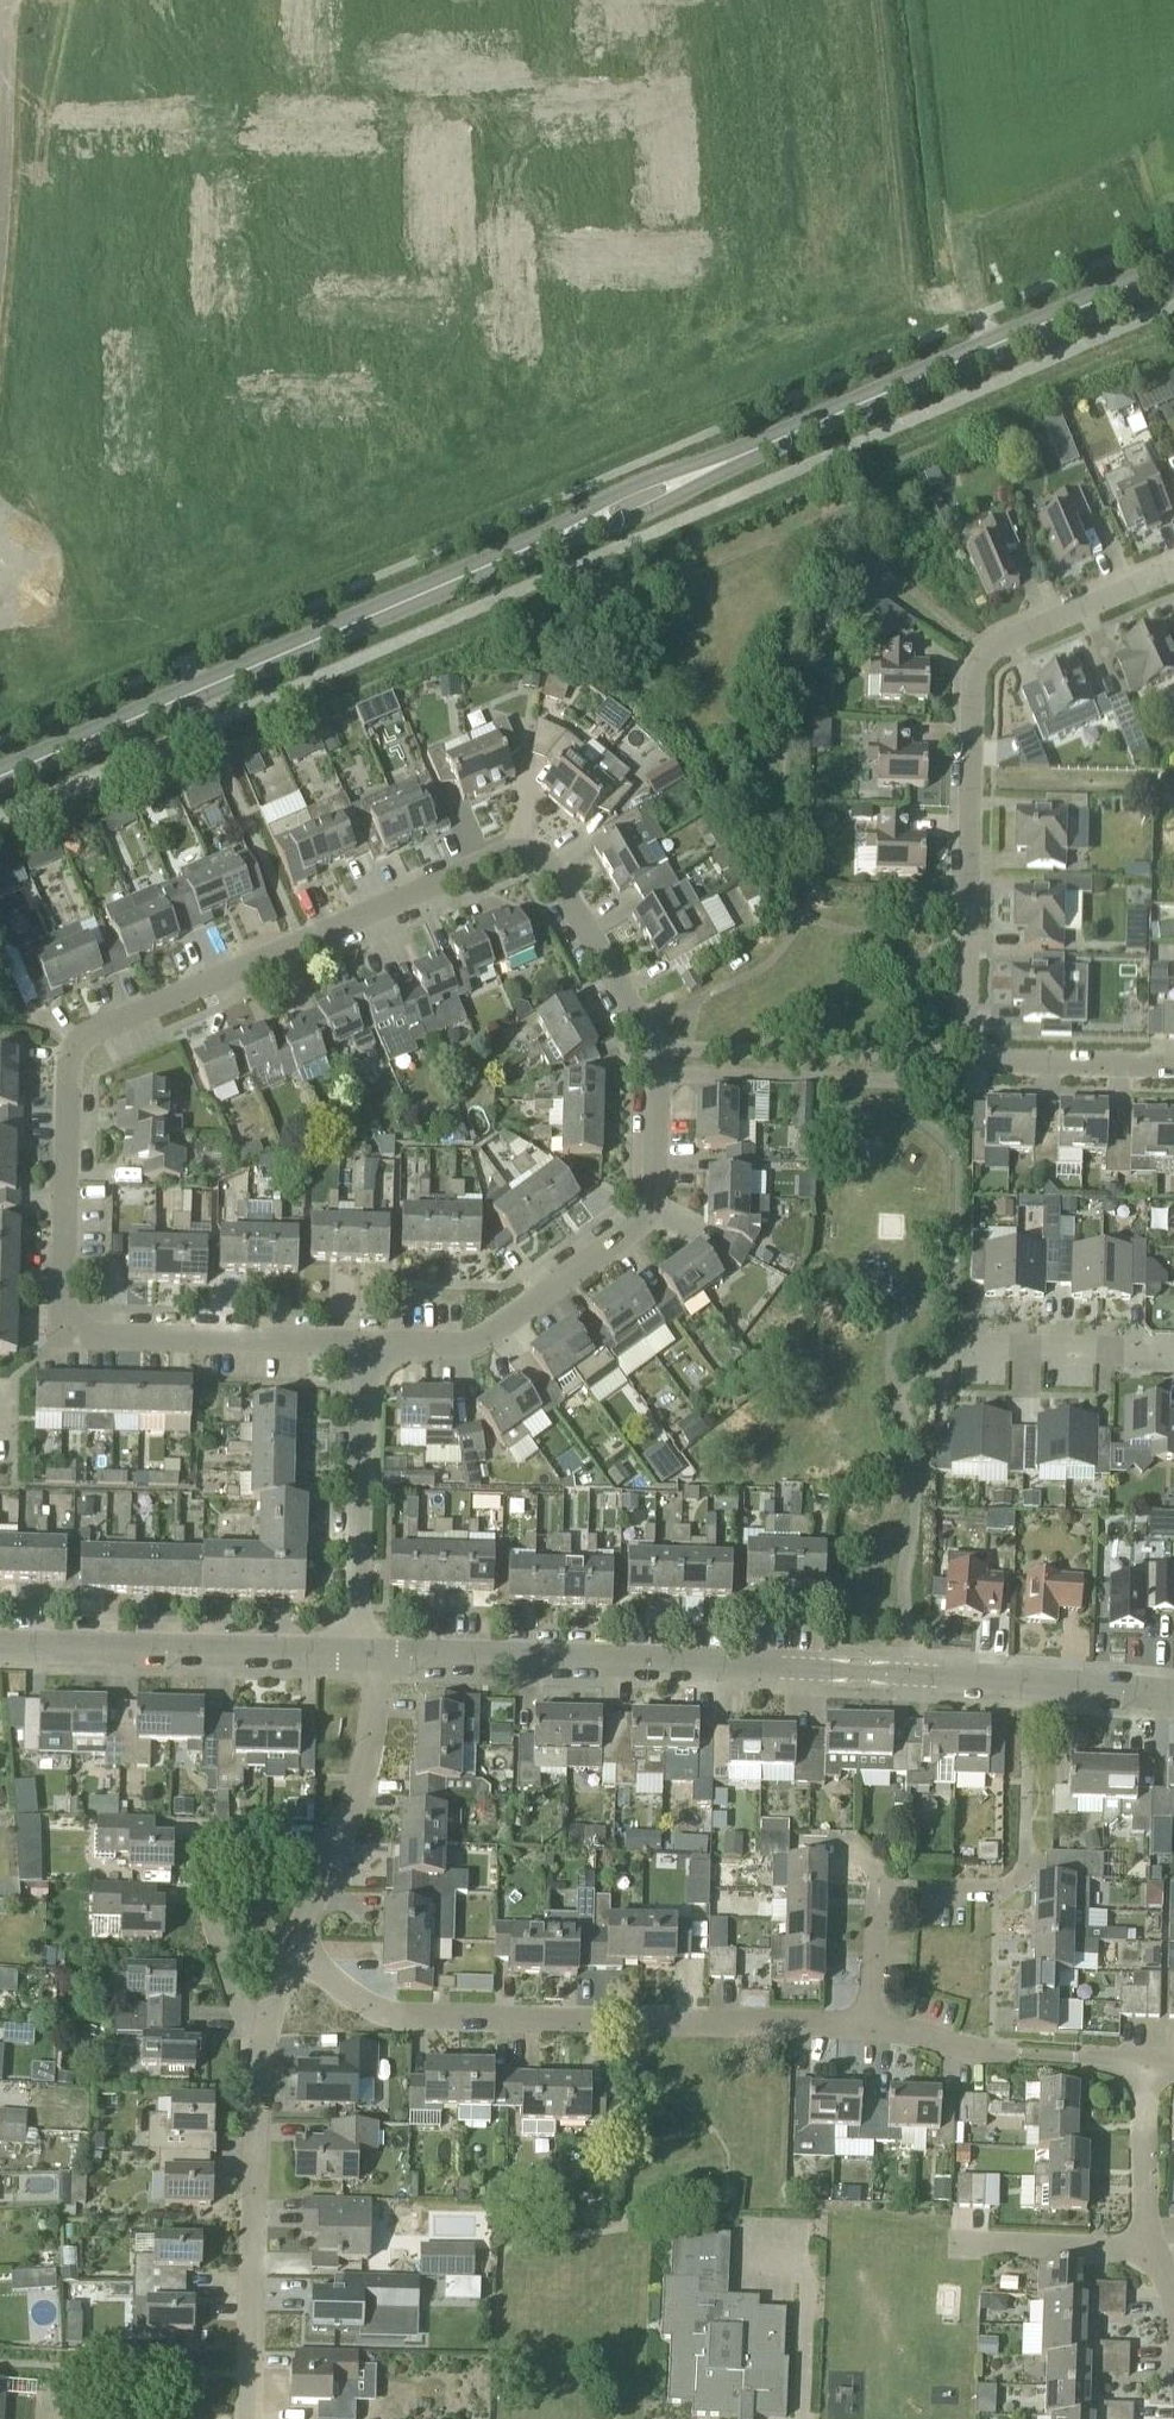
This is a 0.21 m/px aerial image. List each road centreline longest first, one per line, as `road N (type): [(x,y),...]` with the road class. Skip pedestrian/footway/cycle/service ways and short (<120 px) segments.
road 1 (secondary): [(0,778),(1173,270)]
road 2 (residential): [(379,1658),(914,1674),(1173,1696)]
road 3 (residential): [(652,1048),(553,871),(529,856),(501,858),(73,1049)]
road 4 (residential): [(868,2022),(389,2014),(293,1948)]
road 5 (residential): [(1173,572),(1007,636),(977,668),(970,1038)]
road 6 (residential): [(363,1343),(80,1334),(68,1326),(62,1308),(73,1049)]
road 7 (residential): [(246,2418),(256,2123),(276,1994),(293,1948)]
road 8 (residential): [(657,1074),(655,1188),(629,1228),(465,1343),(363,1343)]
road 9 (residential): [(0,1644),(356,1655)]
road 10 (residential): [(251,335),(195,243),(187,49),(171,0)]
road 11 (residential): [(657,1074),(918,1081),(942,1072),(970,1038)]
road 12 (residential): [(970,1038),(919,1056),(652,1048)]
road 13 (residential): [(363,1343),(356,1655)]
road 14 (residential): [(293,1948),(343,1838),(375,1731),(379,1658)]
road 15 (residential): [(1138,2066),(1010,2054),(868,2022)]
road 16 (residential): [(868,2022),(877,1889),(991,1892)]
road 17 (residential): [(961,1348),(1173,1351)]
road 18 (residential): [(970,1038),(1001,1061),(1173,1066)]
road 19 (residential): [(955,2239),(1152,2248)]
road 20 (residential): [(1152,2248),(1138,2066)]
road 21 (residential): [(0,188),(0,18)]
road 22 (residential): [(699,138),(628,0)]

